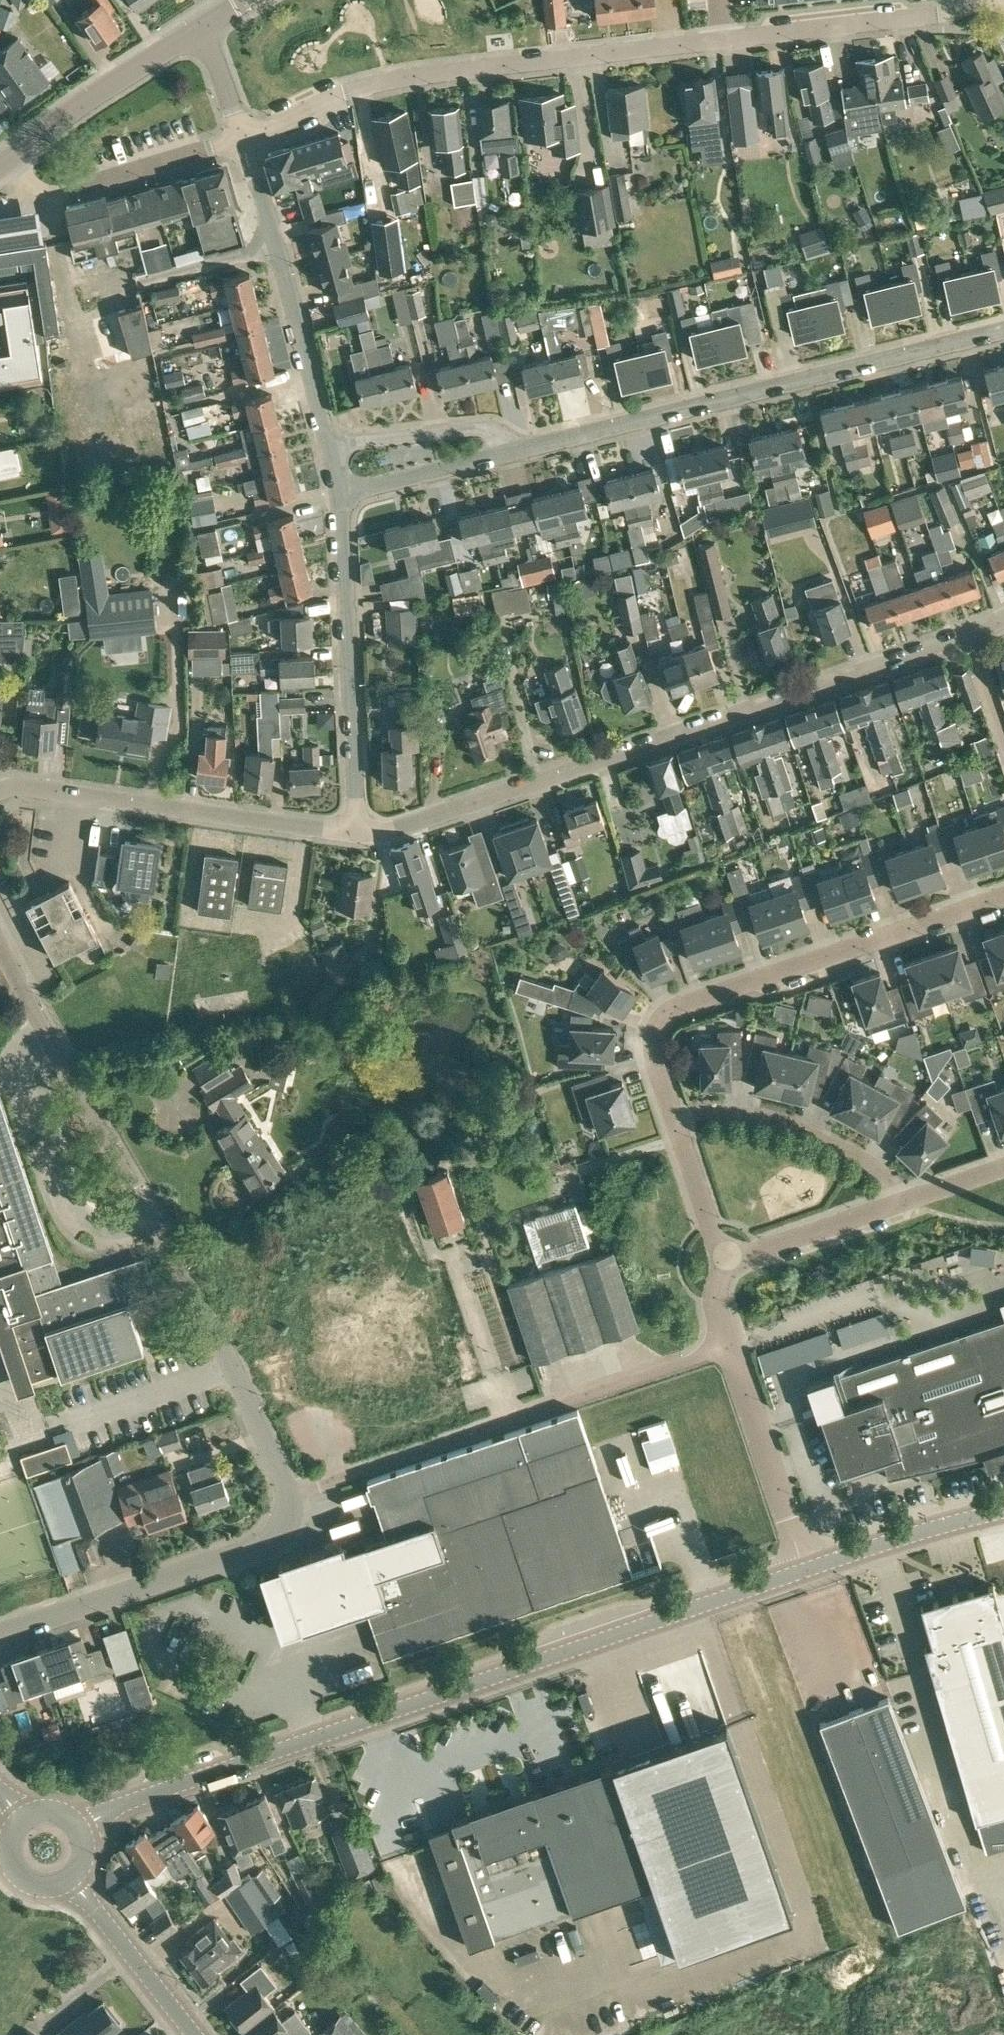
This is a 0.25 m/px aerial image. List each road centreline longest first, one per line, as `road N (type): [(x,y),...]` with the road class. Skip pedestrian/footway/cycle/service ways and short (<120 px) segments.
road 1 (secondary): [(804,1571),(78,1824)]
road 2 (residential): [(360,833),(394,832),(1003,624)]
road 3 (residential): [(291,1496),(233,1369),(0,942)]
road 4 (residential): [(520,450),(1003,332)]
road 5 (residential): [(243,136),(348,90),(438,70),(726,37)]
road 6 (residential): [(1003,899),(675,1008),(654,1028),(649,1053),(673,1121)]
road 7 (residential): [(291,1496),(727,1349)]
road 8 (residential): [(360,833),(16,788),(0,794)]
road 9 (residential): [(0,1635),(262,1551),(284,1528),(291,1496)]
road 10 (residential): [(360,833),(342,495)]
road 11 (residential): [(331,444),(243,136)]
road 12 (residential): [(726,37),(992,4)]
road 13 (residential): [(673,1121),(706,1113),(802,1130),(847,1150),(886,1180),(902,1206)]
road 14 (residential): [(9,159),(30,183),(62,190),(243,136)]
road 15 (residential): [(804,1571),(727,1349)]
road 16 (tertiary): [(9,159),(197,27)]
road 17 (secondary): [(1003,1513),(902,1536),(804,1571)]
road 18 (secondary): [(195,2034),(67,1881)]
road 19 (residential): [(520,450),(485,427),(331,444)]
road 20 (residential): [(726,1263),(902,1206)]
road 21 (residential): [(342,495),(520,450)]
road 22 (residential): [(673,1121),(726,1263)]

